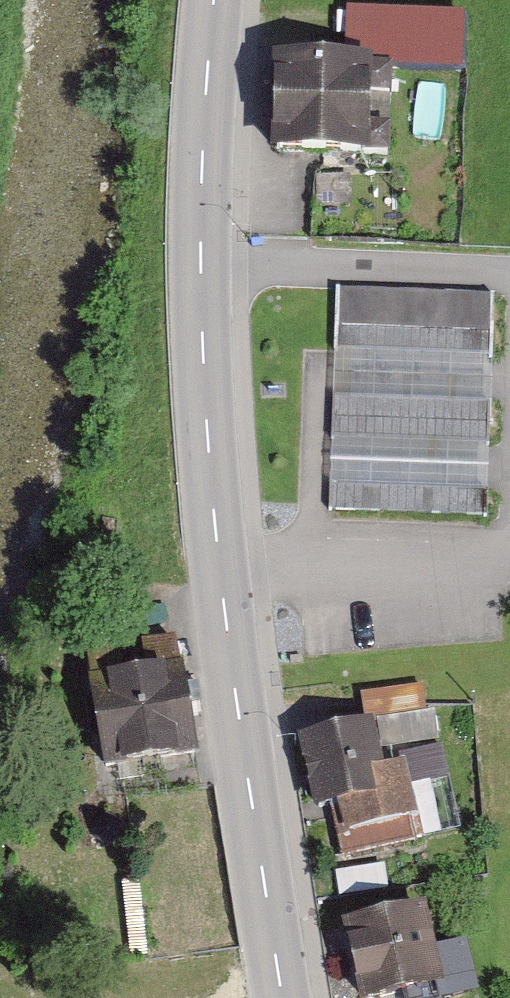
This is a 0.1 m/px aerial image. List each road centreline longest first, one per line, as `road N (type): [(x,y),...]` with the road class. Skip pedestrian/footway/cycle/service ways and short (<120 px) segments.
road 1 (tertiary): [(216,0),(200,169),(202,360),(226,622),(282,997)]

